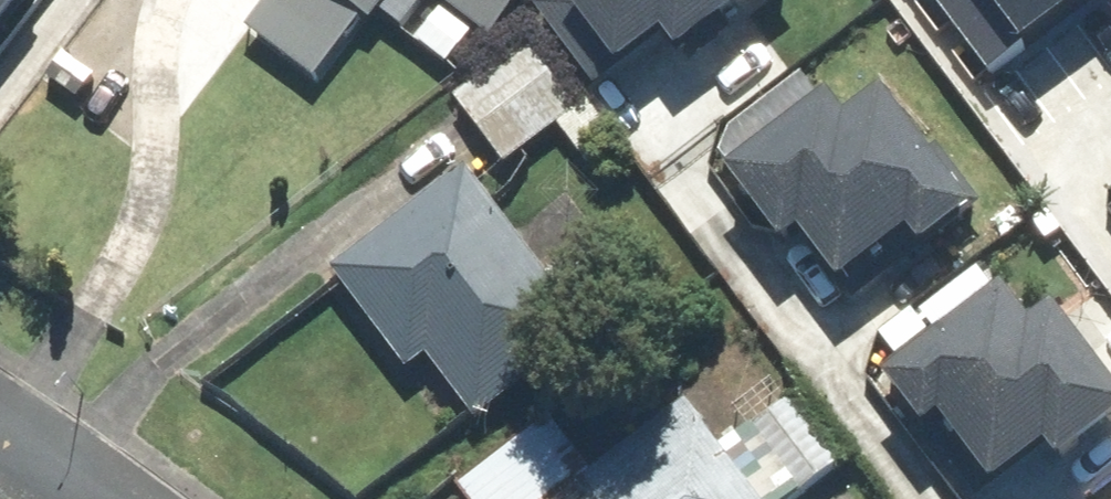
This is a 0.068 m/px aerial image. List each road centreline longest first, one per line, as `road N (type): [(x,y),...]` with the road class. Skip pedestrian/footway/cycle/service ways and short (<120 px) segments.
road 1 (residential): [(0,438),(110,498)]

